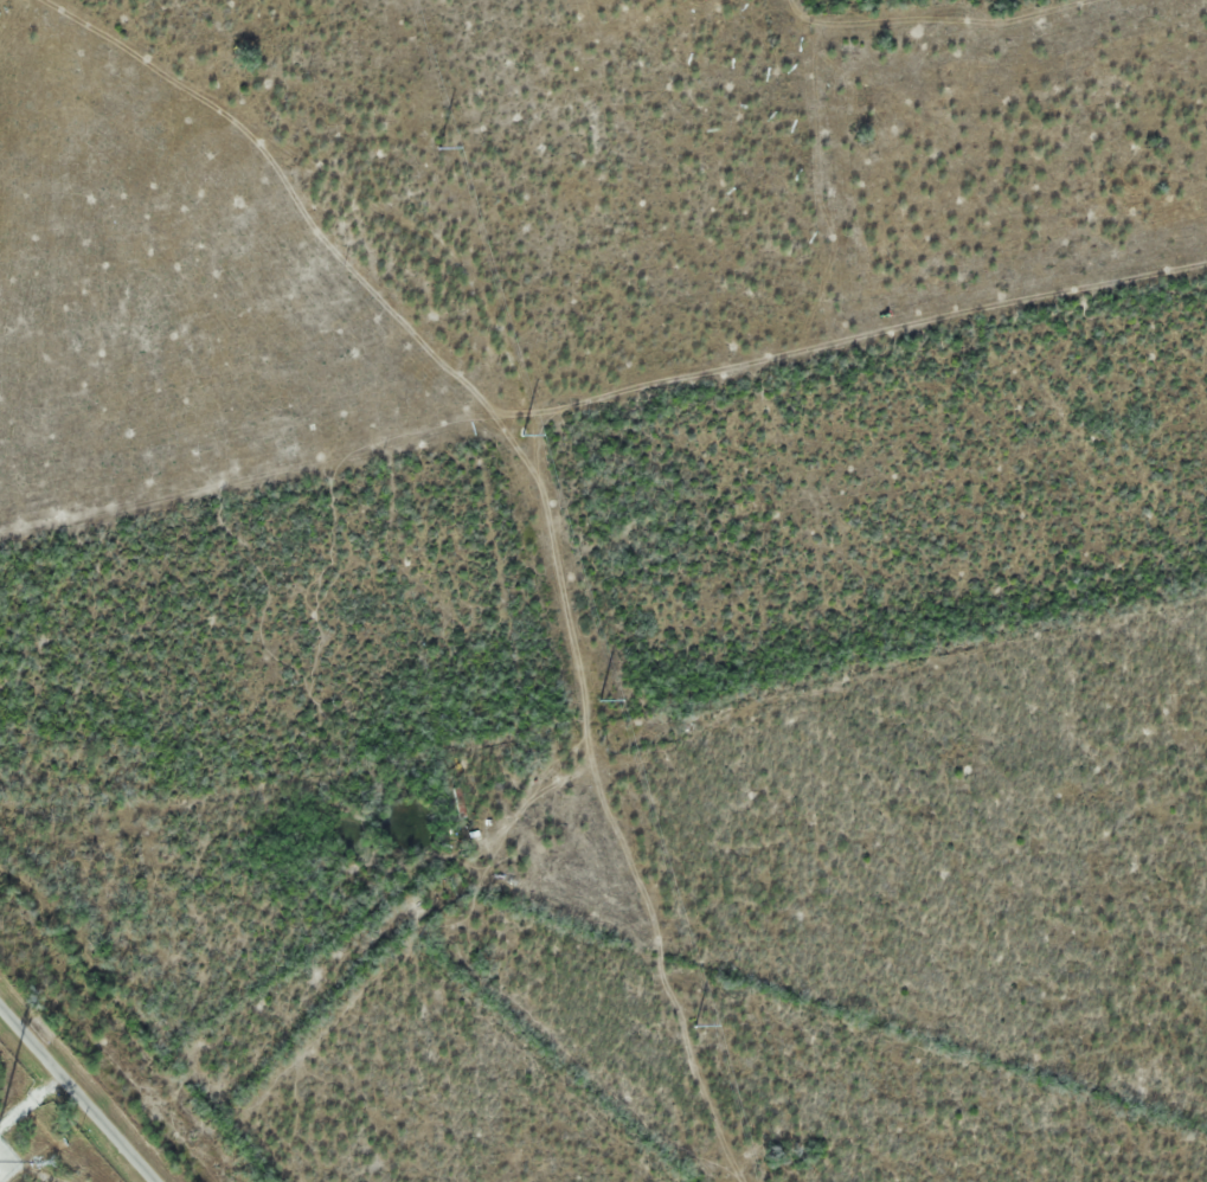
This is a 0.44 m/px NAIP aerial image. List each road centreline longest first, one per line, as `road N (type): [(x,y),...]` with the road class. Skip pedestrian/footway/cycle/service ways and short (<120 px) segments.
road 1 (residential): [(156,1181),(0,1006)]

